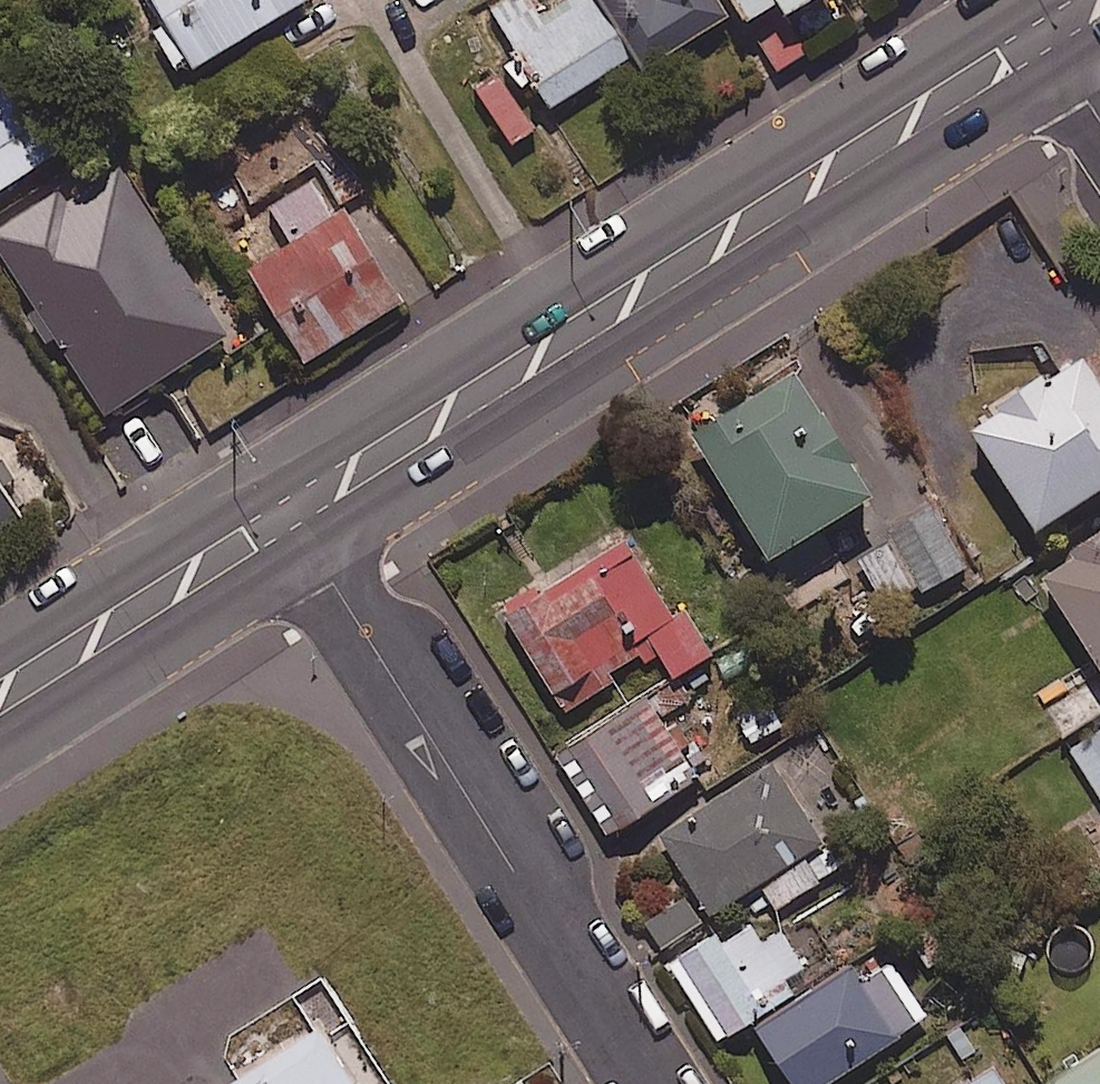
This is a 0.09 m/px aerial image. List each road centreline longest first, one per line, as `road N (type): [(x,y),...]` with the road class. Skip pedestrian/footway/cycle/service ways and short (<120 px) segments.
road 1 (secondary): [(290,513),(1046,33)]
road 2 (residential): [(653,1083),(290,513)]
road 3 (secondary): [(0,697),(290,513)]

